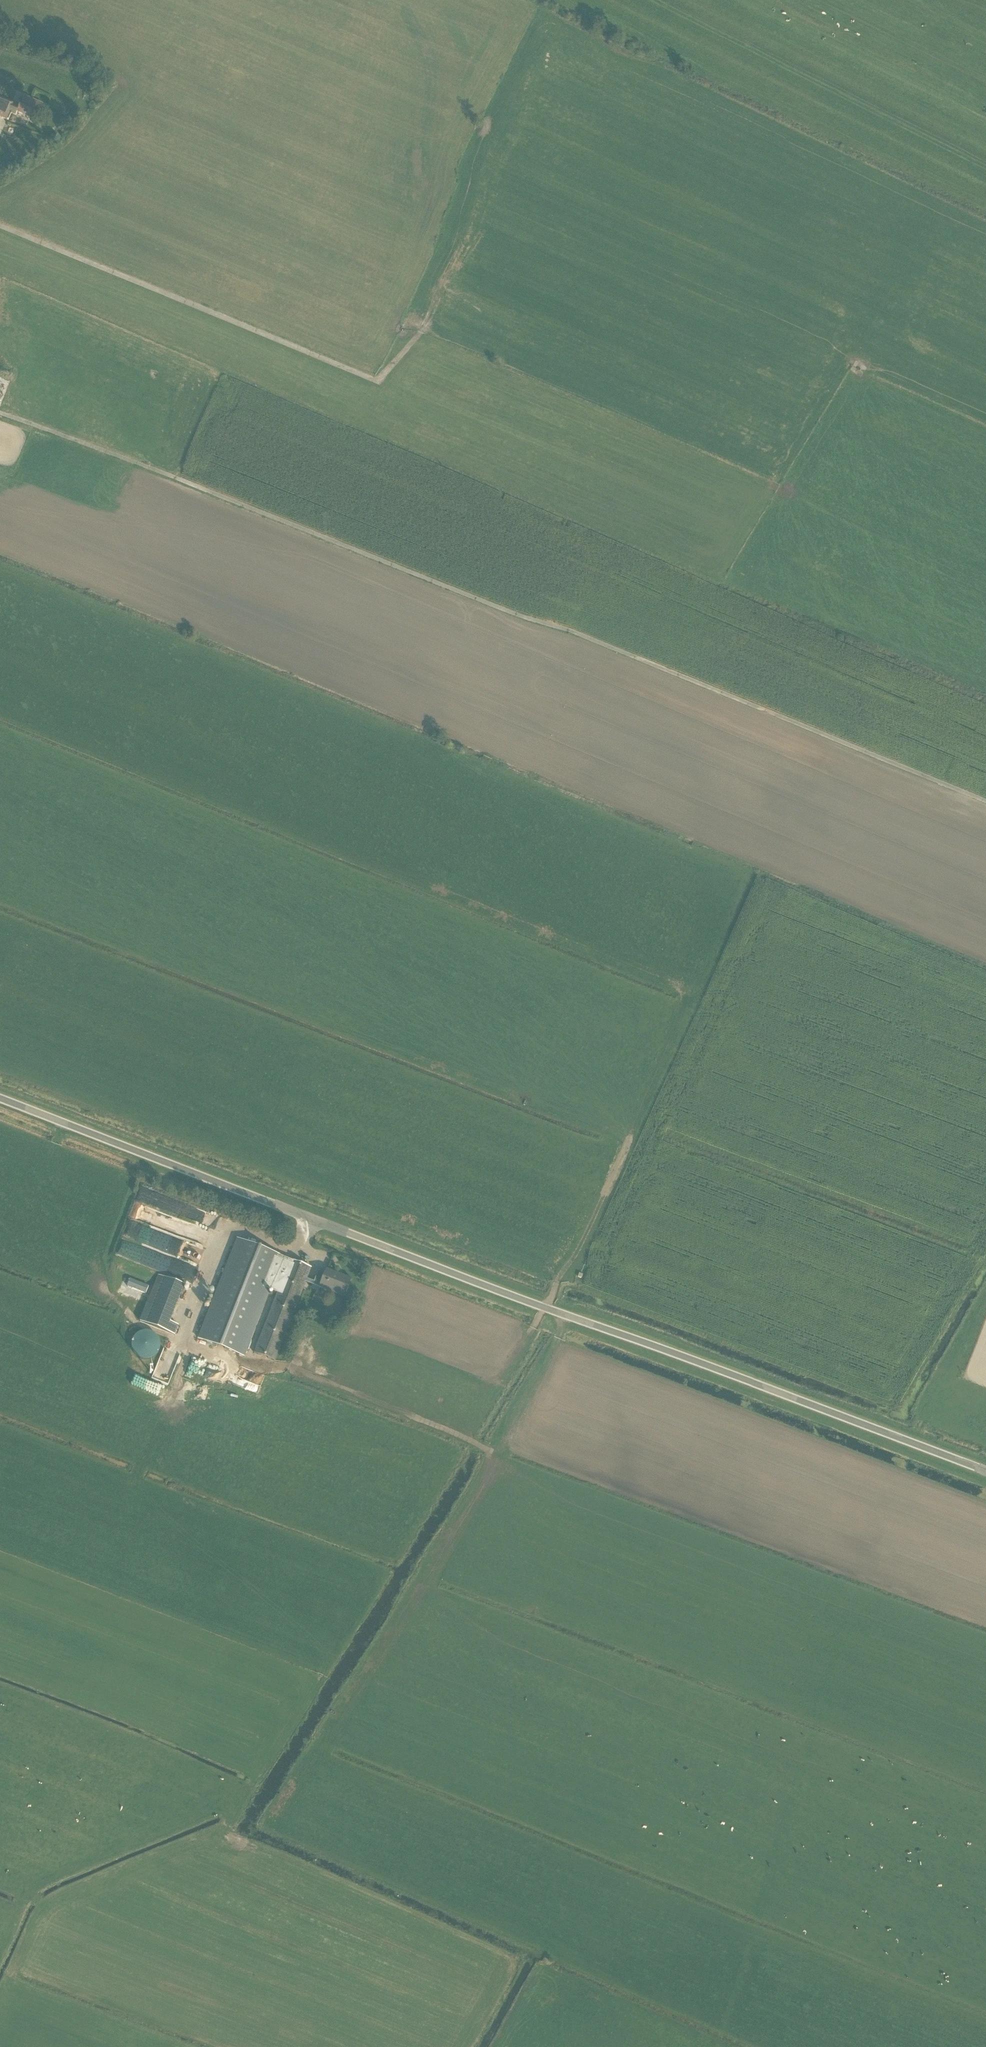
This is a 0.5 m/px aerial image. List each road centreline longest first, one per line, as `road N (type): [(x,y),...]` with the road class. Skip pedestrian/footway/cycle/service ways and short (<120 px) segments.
road 1 (unclassified): [(985,1471),(0,1098)]

